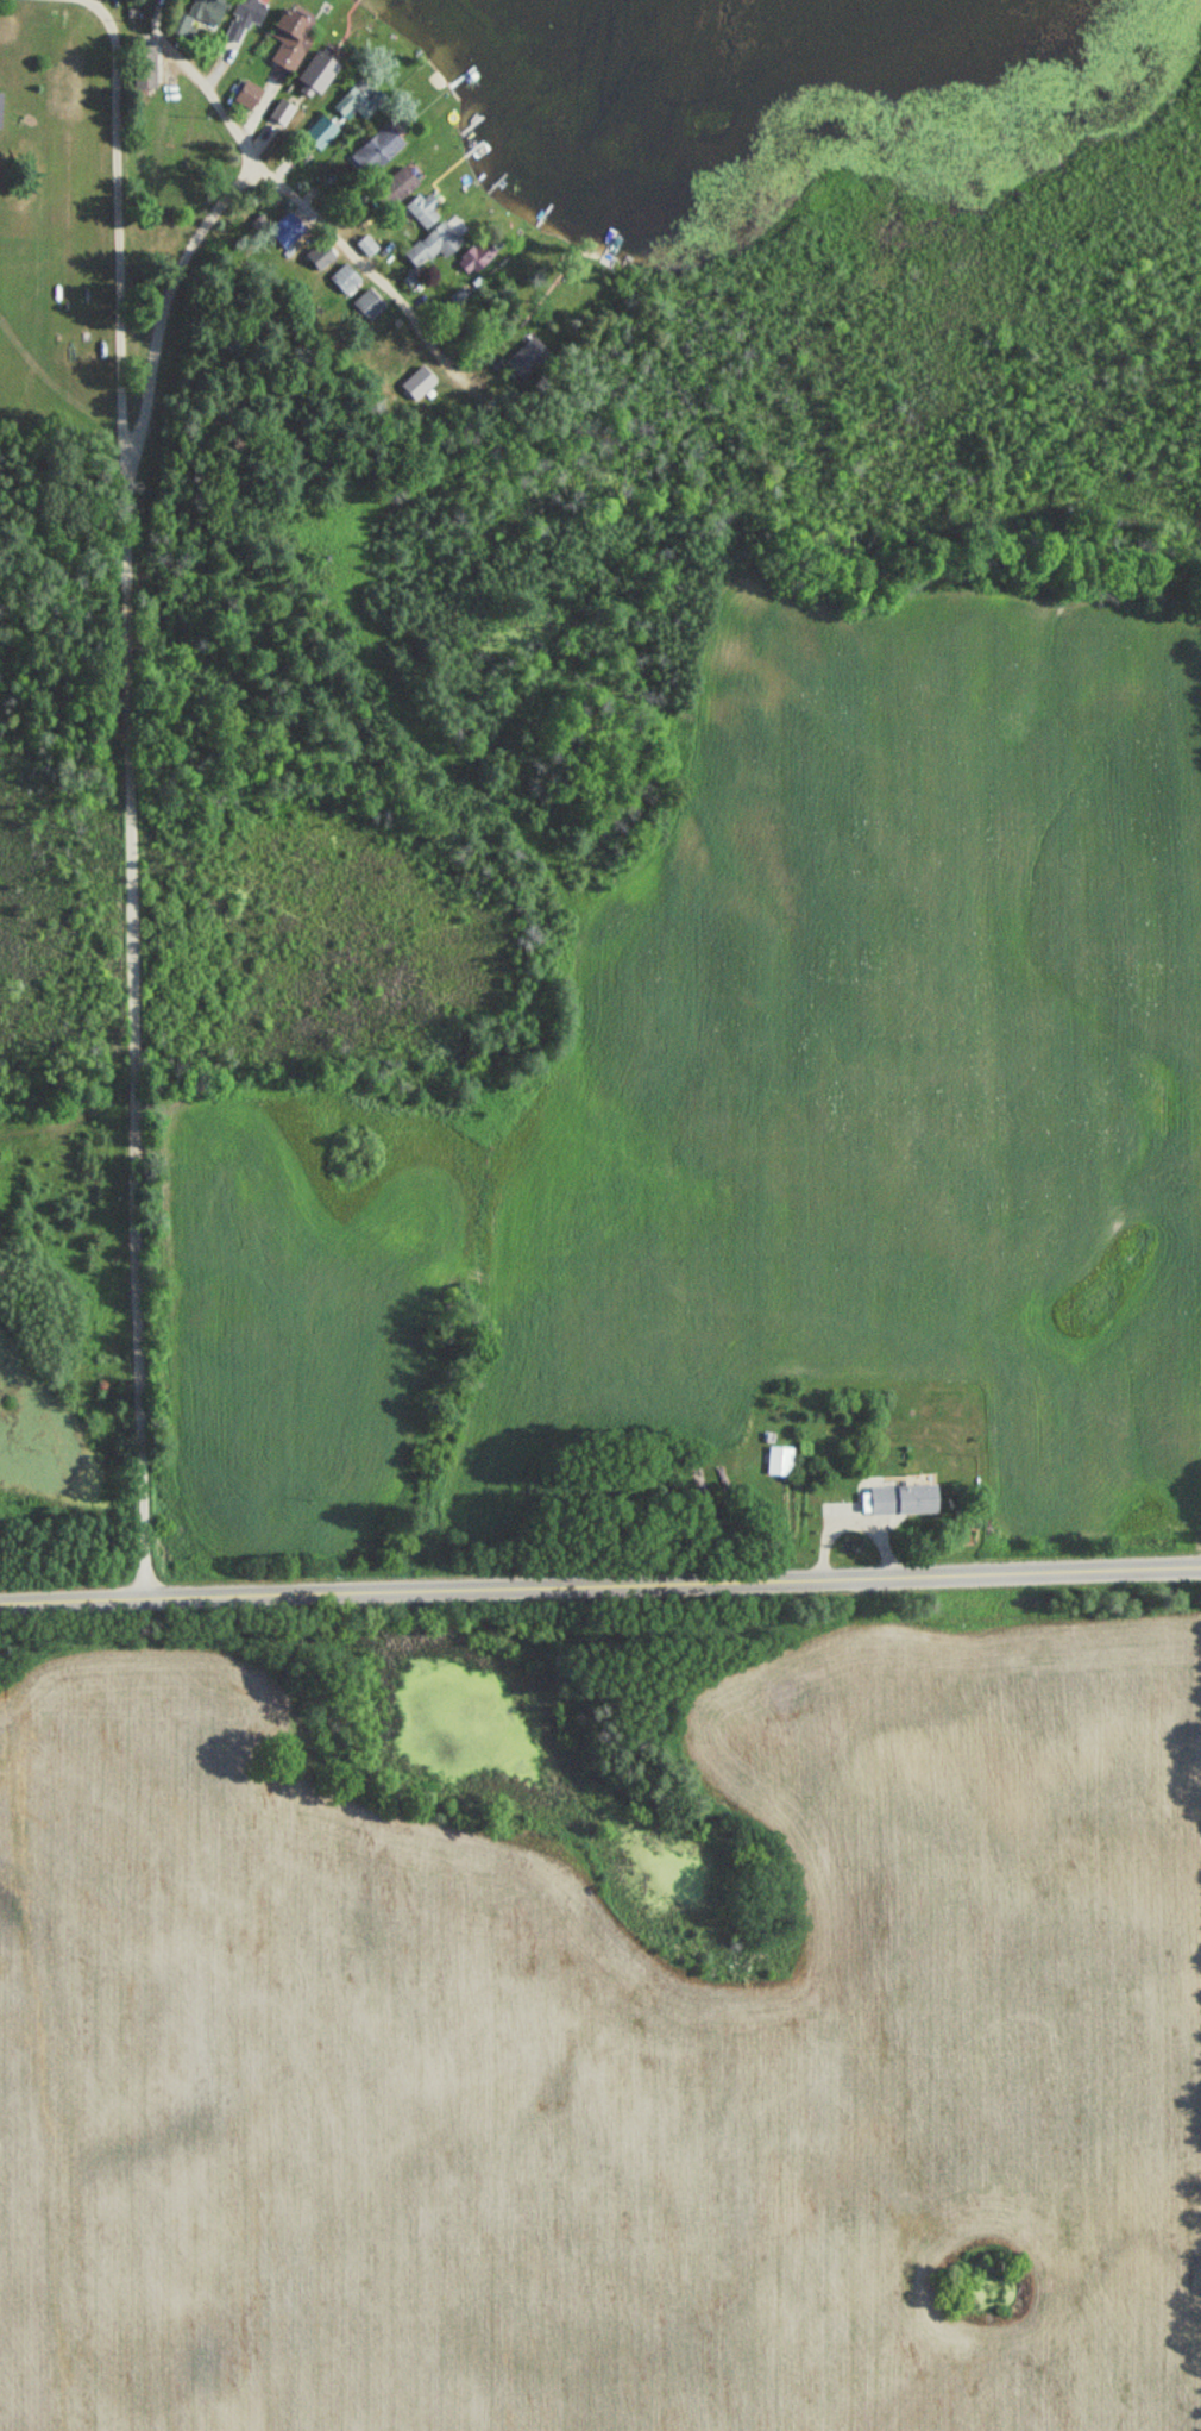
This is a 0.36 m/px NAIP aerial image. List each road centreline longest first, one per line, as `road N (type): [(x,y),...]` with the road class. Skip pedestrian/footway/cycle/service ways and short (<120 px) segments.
road 1 (residential): [(151,1598),(114,21),(88,0)]
road 2 (residential): [(0,1603),(1200,1567)]
road 3 (residential): [(471,394),(415,320),(278,175),(254,170),(183,256),(156,336),(146,416),(125,456)]

